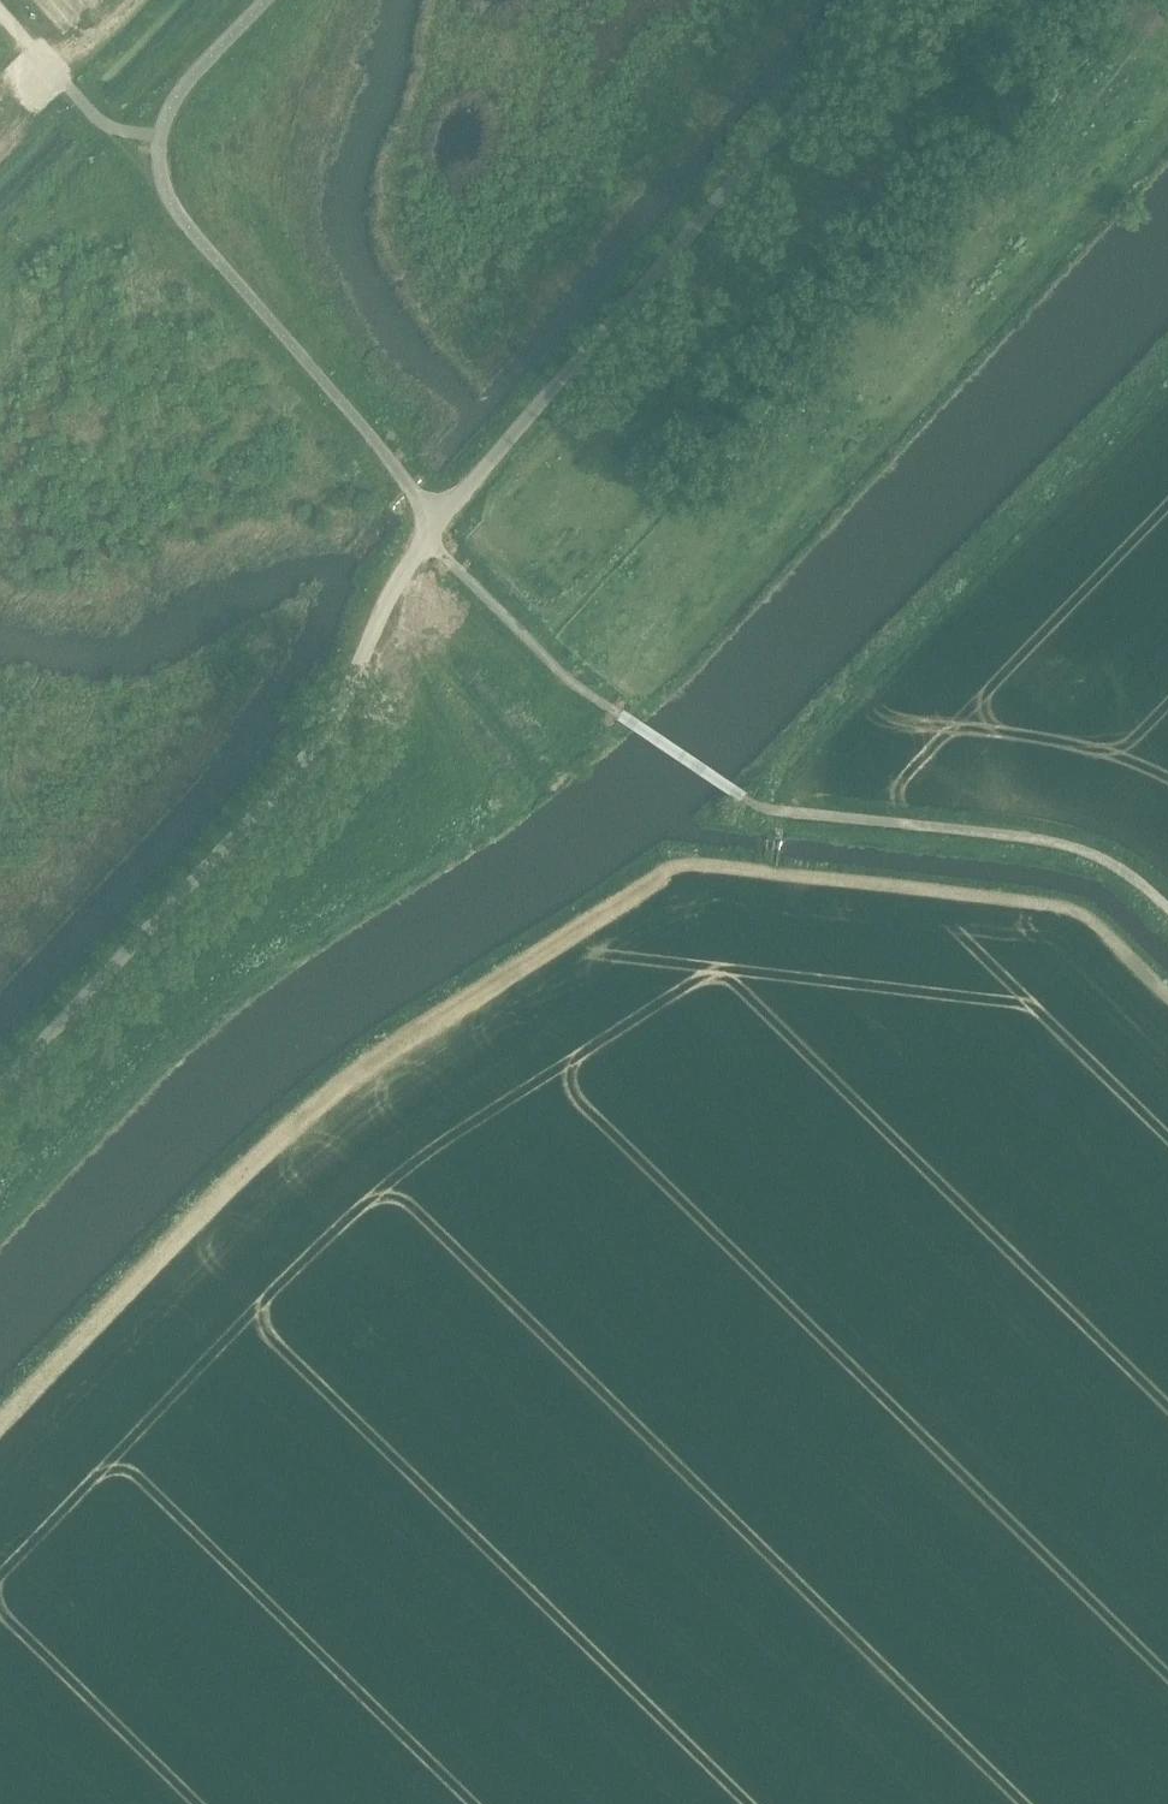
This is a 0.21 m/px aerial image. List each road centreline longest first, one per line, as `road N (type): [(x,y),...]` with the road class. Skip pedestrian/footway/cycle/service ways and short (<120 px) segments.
road 1 (unclassified): [(0,1088),(302,761),(430,530)]
road 2 (unclassified): [(893,0),(430,530)]
road 3 (track): [(1167,907),(1121,869),(1061,844),(790,812),(744,798)]

